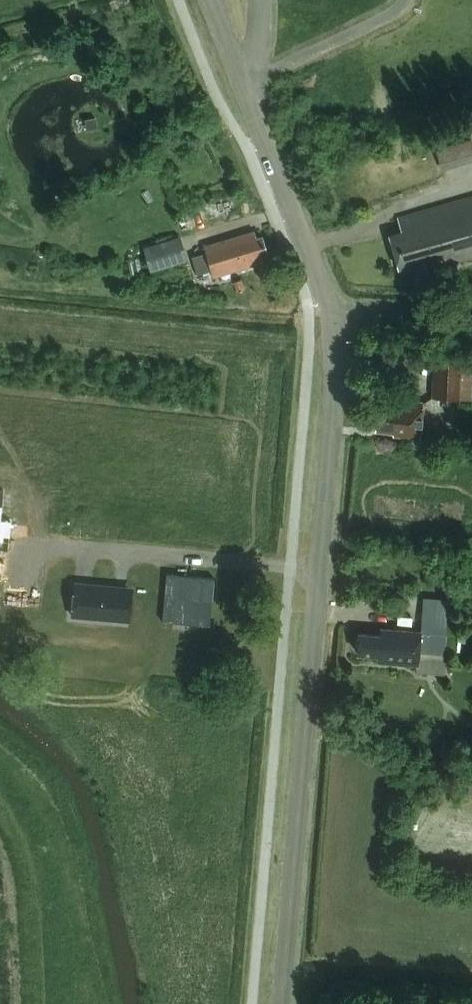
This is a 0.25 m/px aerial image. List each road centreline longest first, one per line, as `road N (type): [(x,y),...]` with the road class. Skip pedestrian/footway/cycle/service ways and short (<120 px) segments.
road 1 (residential): [(283,1003),(335,332),(248,86)]

